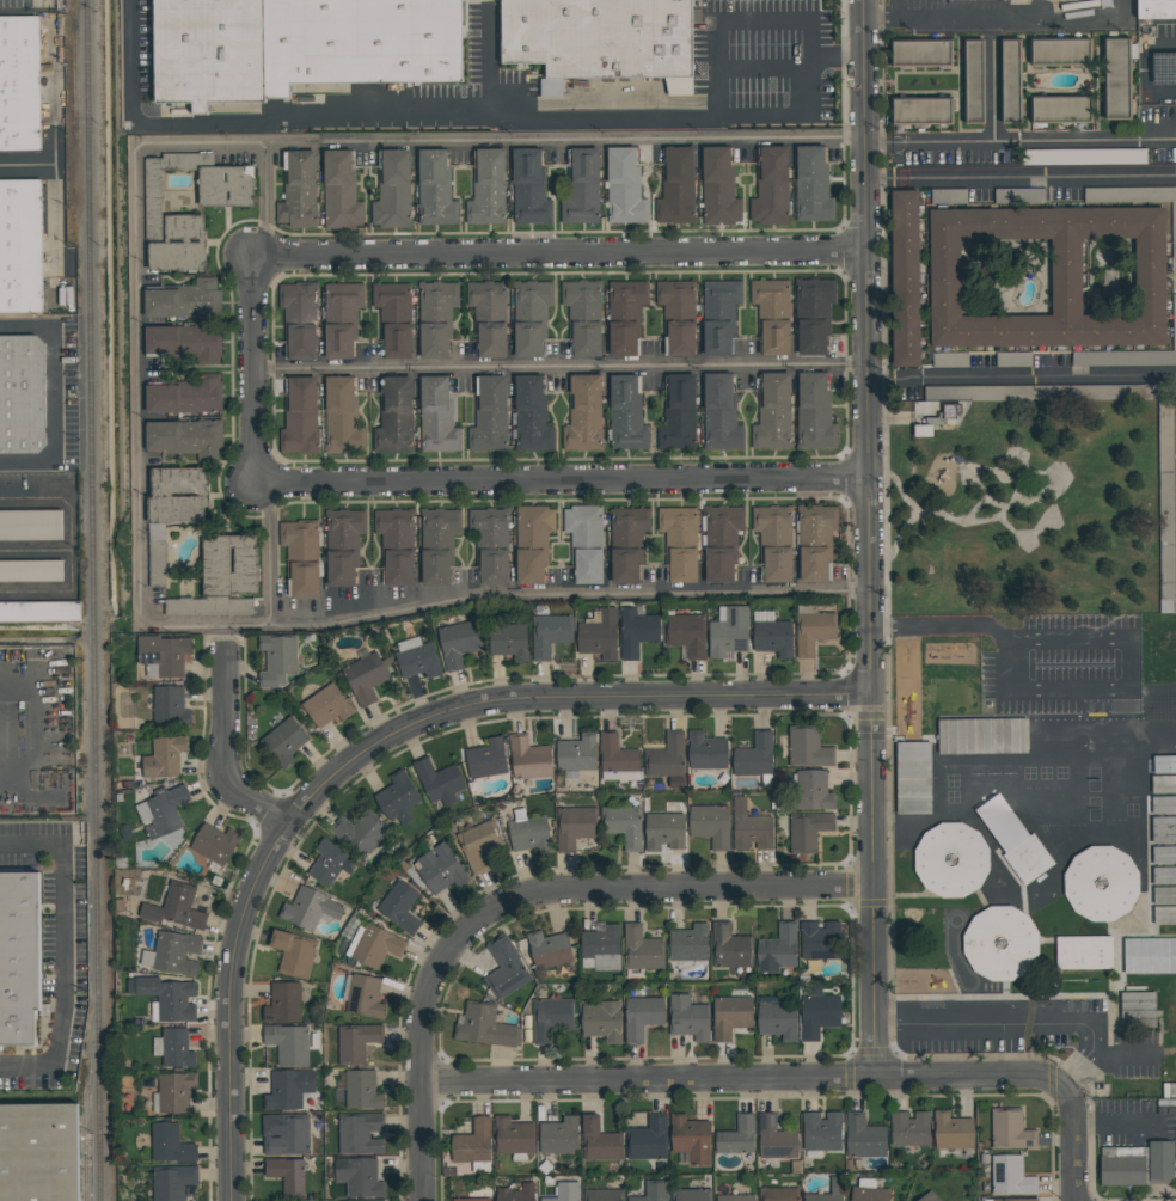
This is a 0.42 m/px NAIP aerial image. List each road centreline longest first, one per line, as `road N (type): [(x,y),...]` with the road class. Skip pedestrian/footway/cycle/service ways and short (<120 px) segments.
road 1 (residential): [(860,0),(876,1077)]
road 2 (residential): [(870,884),(543,893),(502,906),(440,963),(422,1011),(420,1200)]
road 3 (residential): [(419,1085),(876,1077),(1065,1084)]
road 4 (residential): [(870,692),(470,707),(423,719),(361,754),(276,821)]
road 5 (residential): [(252,484),(863,480)]
road 6 (residential): [(252,257),(860,250)]
road 7 (residential): [(276,821),(235,932),(228,993),(232,1200)]
road 8 (residential): [(252,257),(252,484)]
road 9 (residential): [(222,657),(223,777),(276,821)]

